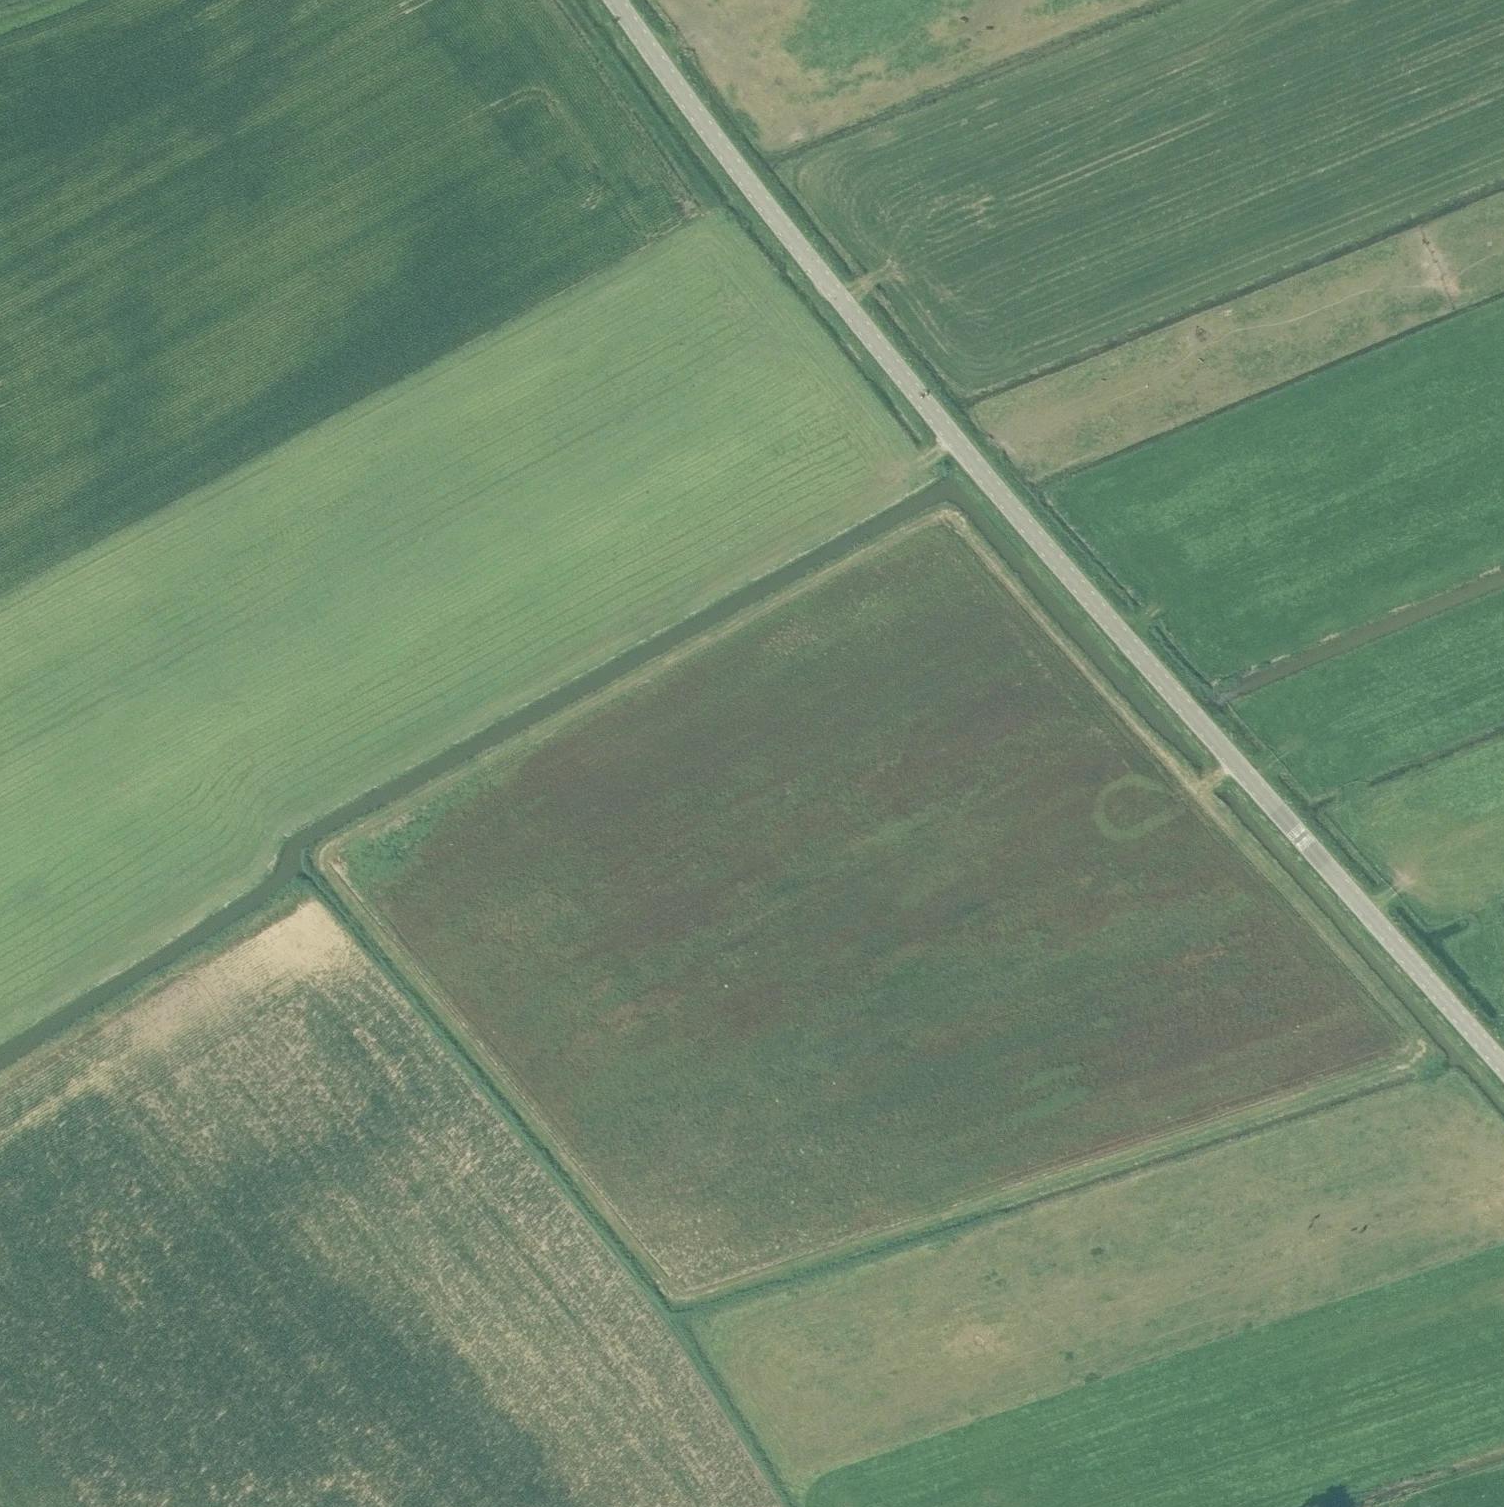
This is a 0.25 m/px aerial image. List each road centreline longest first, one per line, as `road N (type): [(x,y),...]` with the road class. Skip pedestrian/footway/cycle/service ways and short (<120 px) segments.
road 1 (unclassified): [(1503,1071),(1035,539),(739,174),(615,0)]

